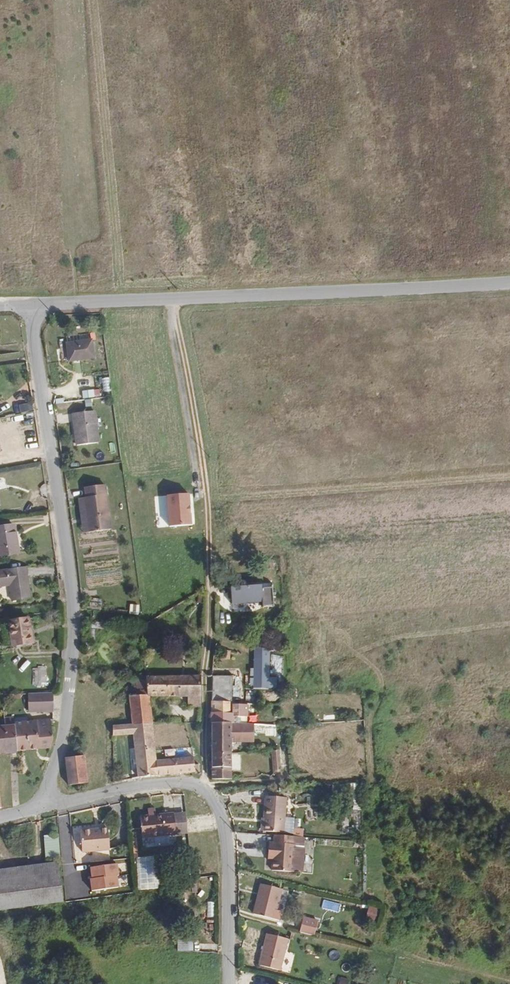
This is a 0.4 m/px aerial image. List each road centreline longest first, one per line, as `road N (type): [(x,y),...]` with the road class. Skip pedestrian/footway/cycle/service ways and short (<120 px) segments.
road 1 (residential): [(37,807),(69,716),(77,623),(32,308)]
road 2 (track): [(175,299),(209,549),(204,794)]
road 3 (tertiary): [(32,308),(509,280)]
road 4 (residential): [(37,807),(186,783),(204,794),(220,832),(226,983)]

